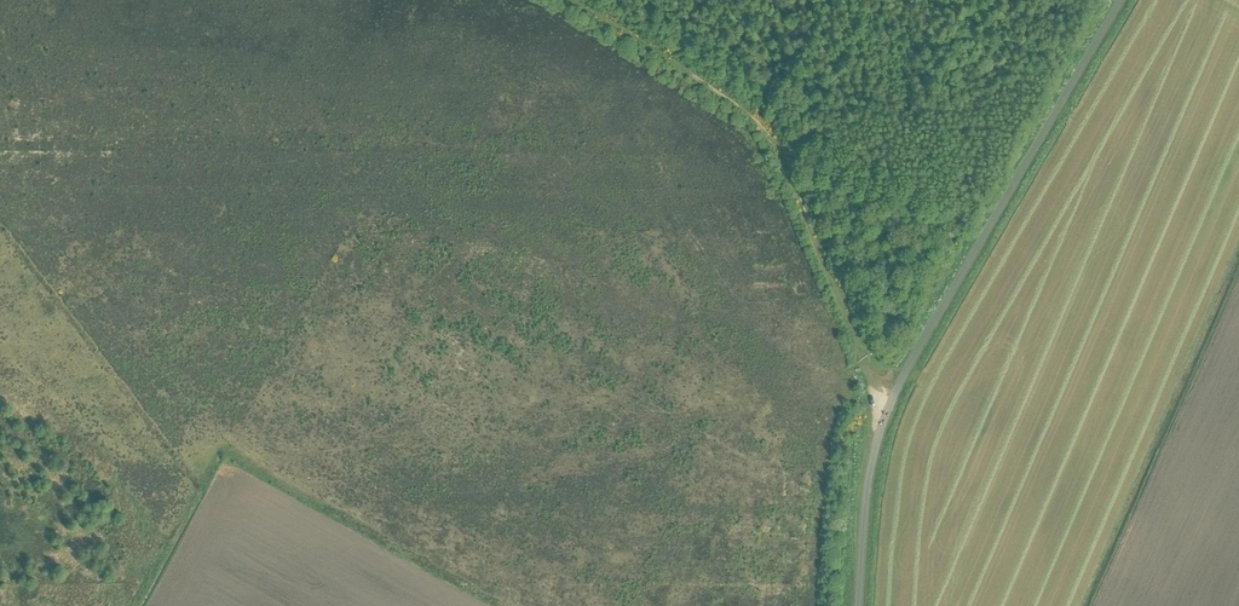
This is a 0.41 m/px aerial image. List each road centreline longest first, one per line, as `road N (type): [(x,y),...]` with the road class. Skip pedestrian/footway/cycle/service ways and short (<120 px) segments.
road 1 (unclassified): [(859,605),(870,475),(890,406),(1121,0)]
road 2 (track): [(570,0),(752,115),(788,170),(890,406)]

